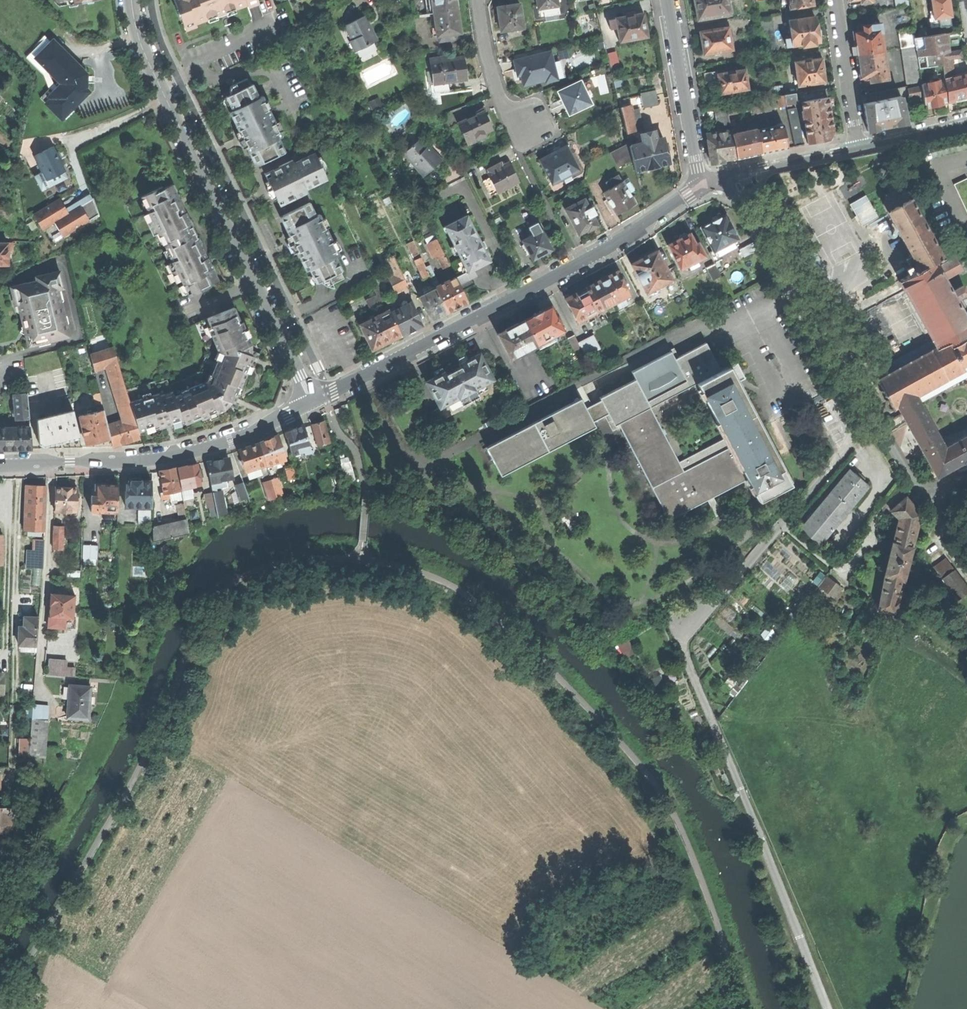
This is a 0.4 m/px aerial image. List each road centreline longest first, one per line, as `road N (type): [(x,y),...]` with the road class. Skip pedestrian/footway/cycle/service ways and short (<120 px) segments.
road 1 (residential): [(728,176),(865,422),(877,414),(745,171)]
road 2 (residential): [(702,187),(611,244),(312,402)]
road 3 (residential): [(133,0),(146,57),(312,402)]
road 4 (residential): [(312,402),(179,455),(0,463)]
road 5 (residential): [(670,0),(702,187)]
road 6 (residential): [(858,150),(835,0)]
road 7 (residential): [(478,0),(499,96),(515,121),(530,123)]

